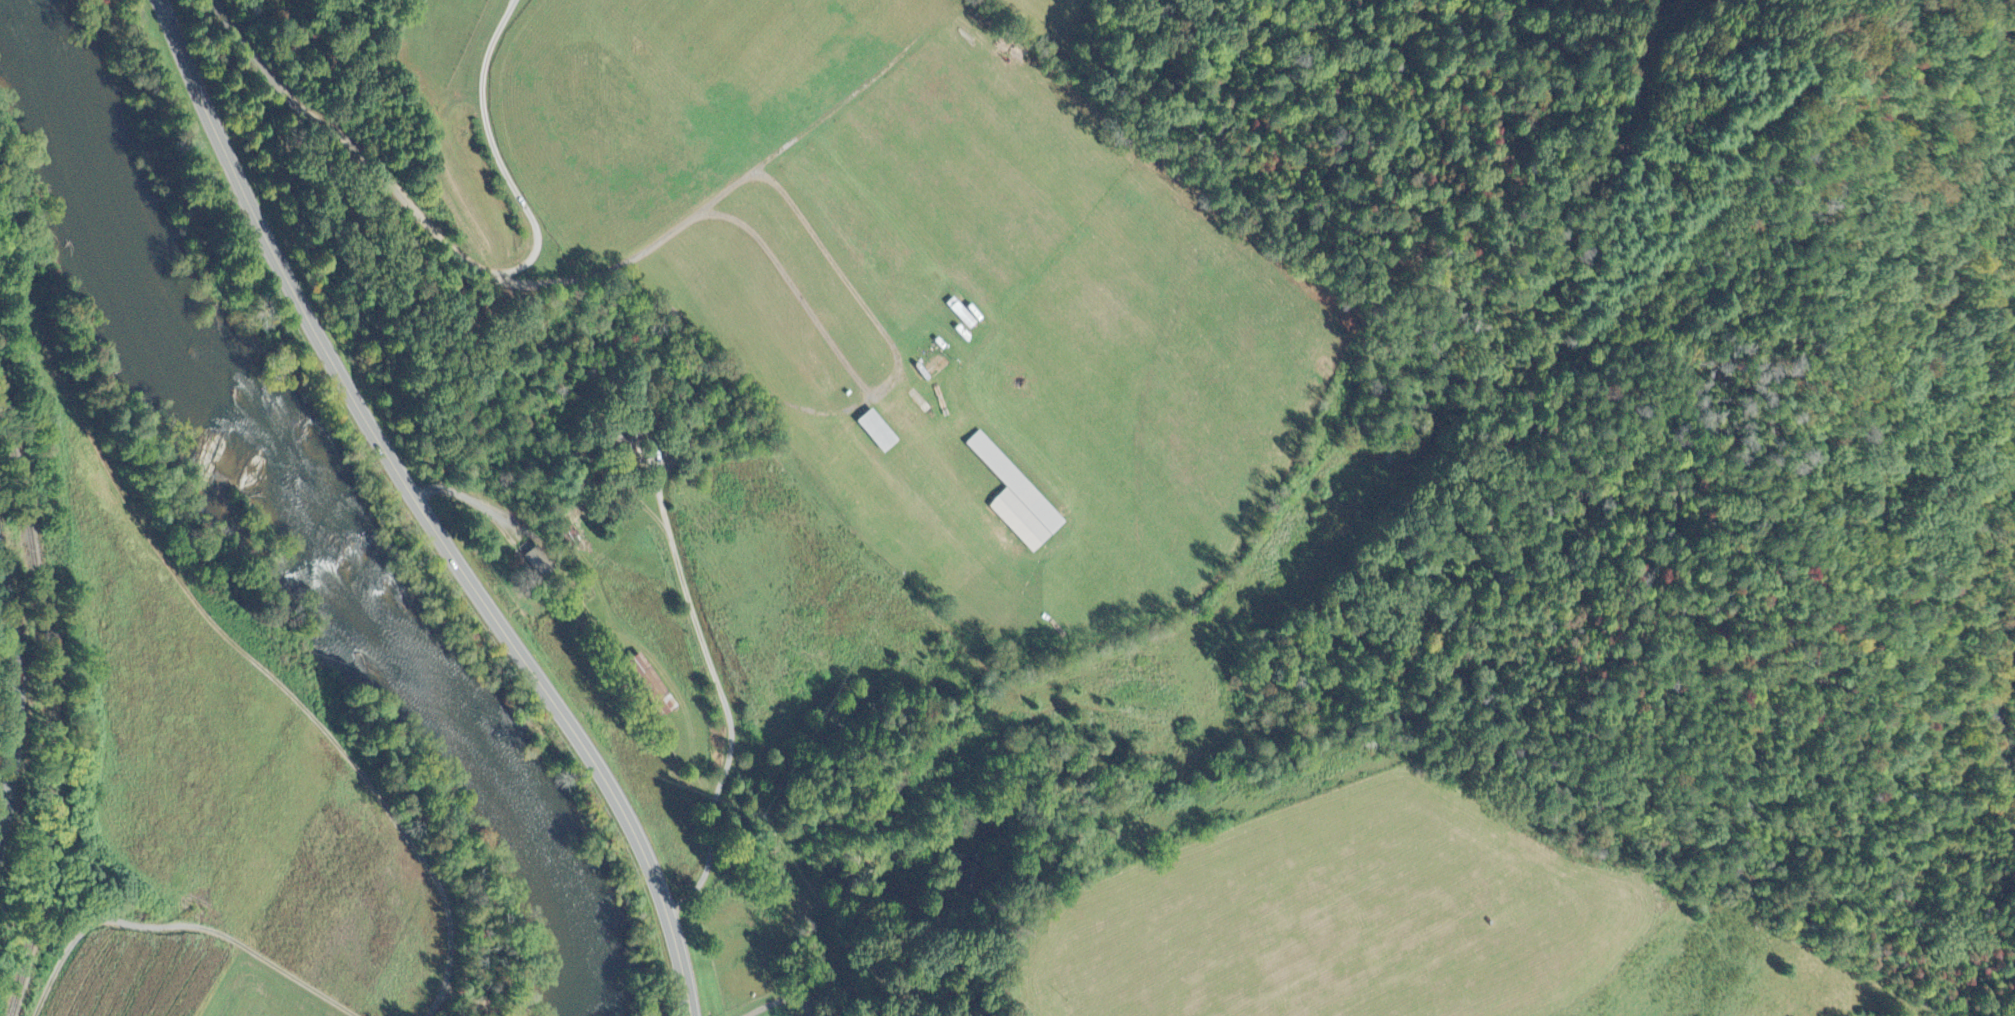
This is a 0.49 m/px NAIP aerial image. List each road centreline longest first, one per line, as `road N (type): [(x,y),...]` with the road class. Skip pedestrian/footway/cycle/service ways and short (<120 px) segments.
road 1 (tertiary): [(693,1015),(656,872),(598,761),(361,406),(268,236),(170,0)]
road 2 (primary): [(0,835),(18,655),(0,550)]

